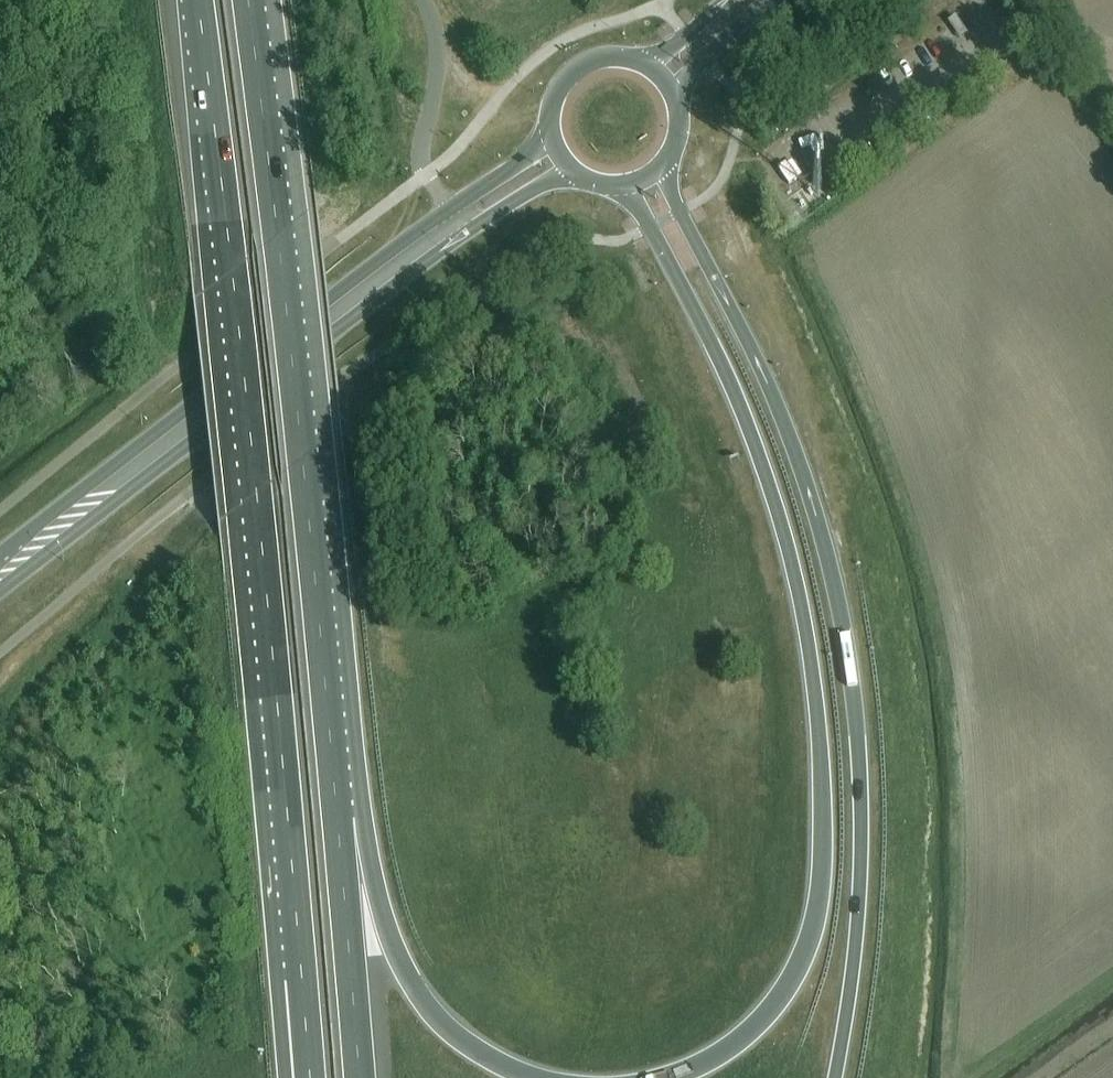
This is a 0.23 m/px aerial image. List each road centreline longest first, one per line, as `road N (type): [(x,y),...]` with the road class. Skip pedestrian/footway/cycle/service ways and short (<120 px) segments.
road 1 (motorway): [(625,187),(725,370),(772,492),(810,642),(823,770),(824,871),(806,953),(754,1030),(676,1077)]
road 2 (motorway): [(199,0),(260,488),(302,978)]
road 3 (motorway): [(836,1077),(858,929),(862,823),(841,607),(806,485),(757,363),(663,166)]
road 4 (motorway): [(336,814),(304,456),(248,0)]
road 5 (secondary): [(0,573),(460,220)]
road 6 (motorway): [(538,1077),(489,1056),(429,1008),(388,942),(336,814)]
road 7 (motorway): [(358,1077),(336,814)]
road 8 (unclassified): [(424,0),(437,43),(422,154),(460,220)]
road 9 (secondary): [(647,66),(604,57),(583,64),(553,96),(550,140)]
road 10 (secondary): [(676,101),(754,0)]
road 11 (secondary): [(550,140),(477,193),(460,220)]
road 12 (secondary): [(460,220),(490,215),(569,171)]

